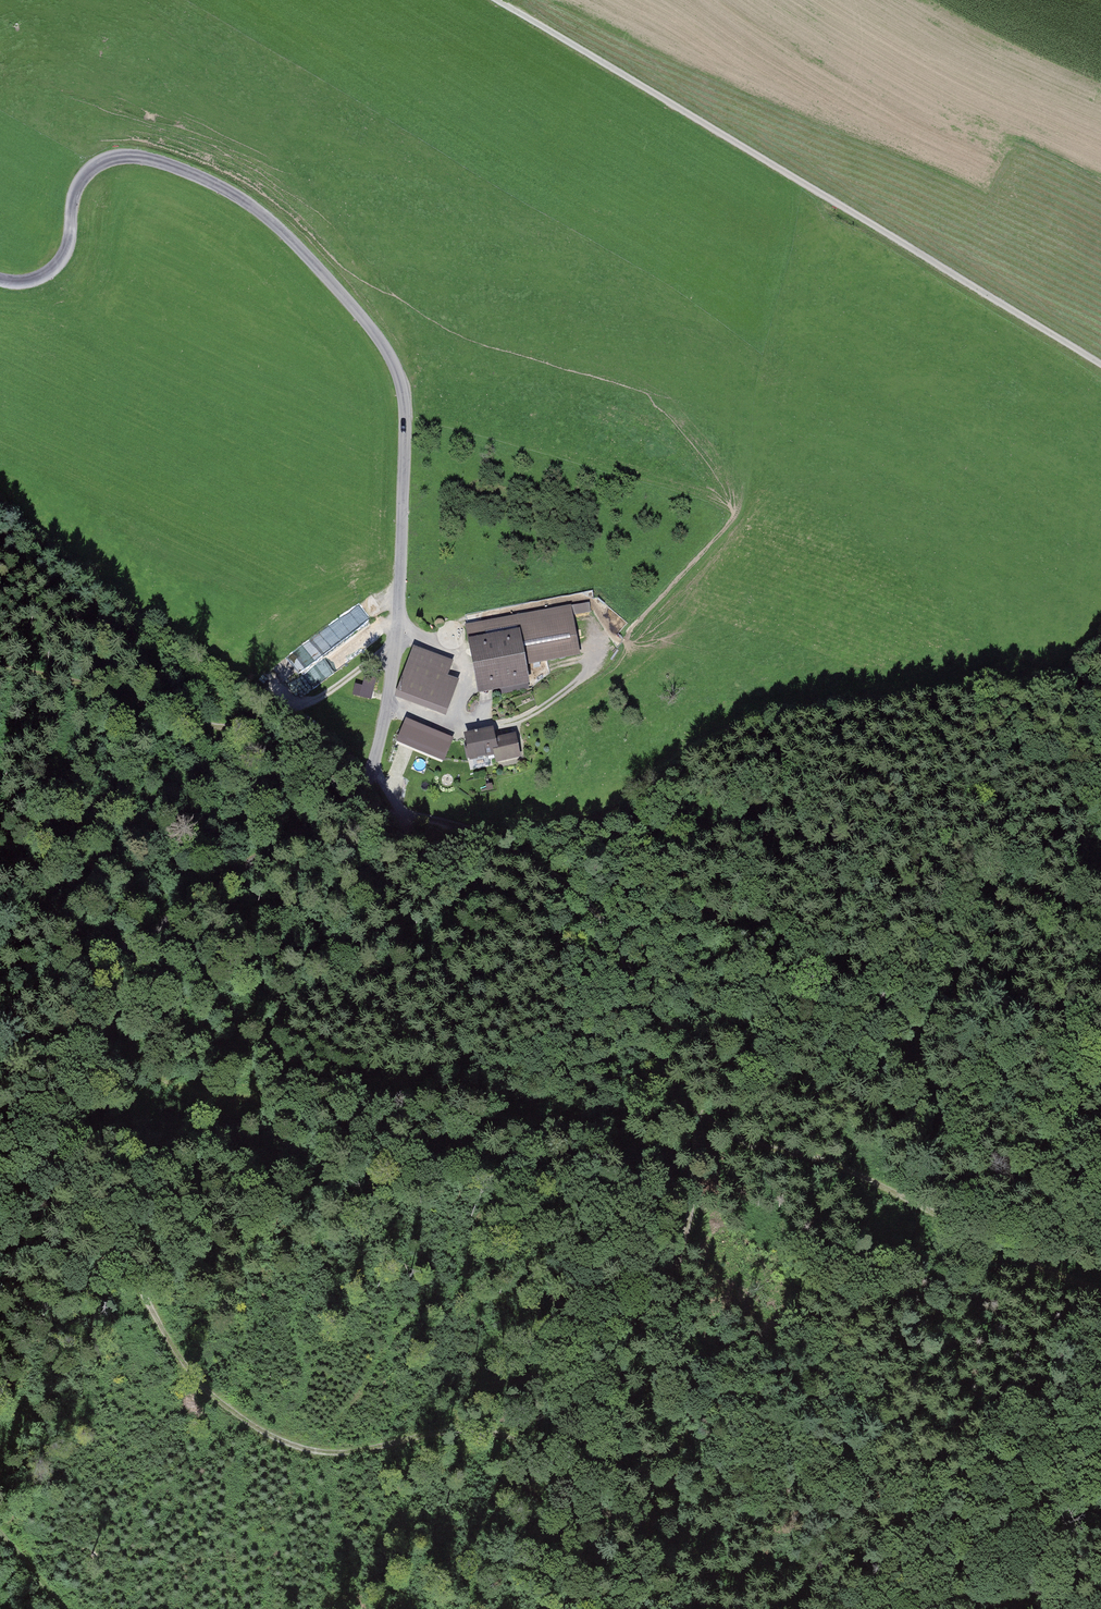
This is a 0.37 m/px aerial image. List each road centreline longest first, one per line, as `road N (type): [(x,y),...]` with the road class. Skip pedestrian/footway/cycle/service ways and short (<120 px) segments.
road 1 (residential): [(0,281),(48,272),(65,250),(80,179),(100,162),(129,157),(198,176),(270,221),(384,347),(406,414),(389,706),(373,761)]
road 2 (track): [(478,831),(509,845),(588,908),(625,961),(684,1100),(692,1187),(673,1278),(676,1483),(668,1569),(696,1608)]
road 3 (track): [(668,1569),(619,1517),(523,1443),(472,1427),(347,1451),(293,1444),(221,1405),(184,1363),(114,1247),(0,1185)]
road 4 (track): [(330,818),(383,813),(511,833),(611,822),(654,777),(708,745),(776,721),(1016,687),(1100,691)]
road 5 (track): [(505,5),(1100,364)]
road 6 (track): [(671,1074),(638,1106),(601,1120),(544,1121),(413,1084),(360,1081),(221,1099),(172,1087),(140,1064),(110,999),(119,950)]
road 7 (track): [(406,414),(719,504),(729,514),(618,641)]
road 8 (track): [(611,822),(712,826),(872,870),(1006,894),(1100,929)]
road 9 (unclassified): [(0,972),(119,950),(330,818),(373,761)]
road 10 (track): [(393,654),(304,706),(229,726),(0,668)]
road 11 (track): [(1100,1294),(834,1164),(720,1130)]

